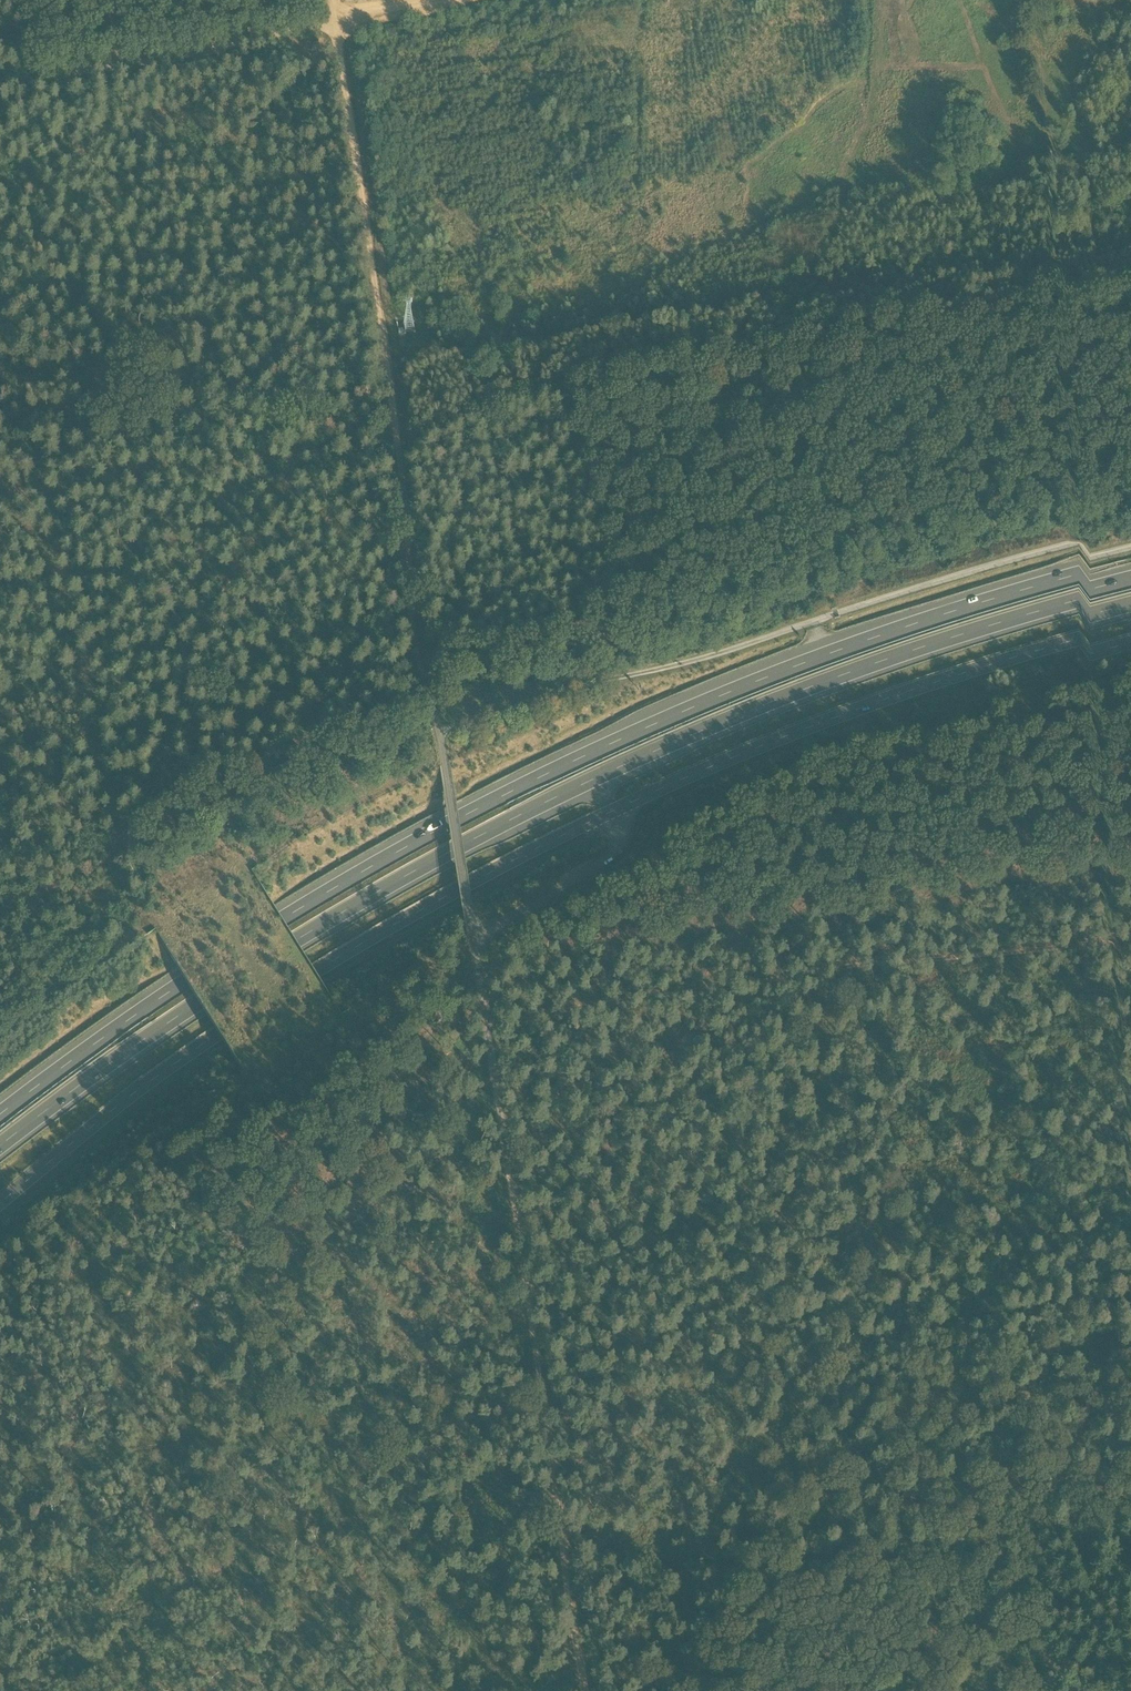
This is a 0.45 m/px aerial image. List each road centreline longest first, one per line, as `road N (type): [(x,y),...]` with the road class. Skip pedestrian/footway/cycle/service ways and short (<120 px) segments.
road 1 (motorway): [(0,1157),(249,983),(426,879),(587,799),(843,693),(1130,605)]
road 2 (motorway): [(1130,580),(839,668),(575,777),(334,903),(188,993),(0,1126)]
road 3 (tertiary): [(0,1214),(169,1080),(314,985),(611,828)]
road 4 (track): [(1130,546),(934,599),(703,675),(554,707),(438,748)]
road 5 (track): [(1130,1315),(541,1401)]
road 6 (track): [(573,1022),(1130,953)]
road 7 (tertiary): [(611,828),(882,718),(1130,643)]
road 8 (track): [(337,42),(393,431)]
road 9 (track): [(487,1036),(541,1401)]
road 10 (track): [(0,105),(329,47)]
road 11 (track): [(541,1401),(584,1690)]
road 12 (track): [(438,748),(487,1036)]
road 13 (track): [(393,431),(422,689)]
road 14 (track): [(587,0),(337,42)]
road 15 (unclassified): [(611,828),(619,854),(610,872),(476,958)]

